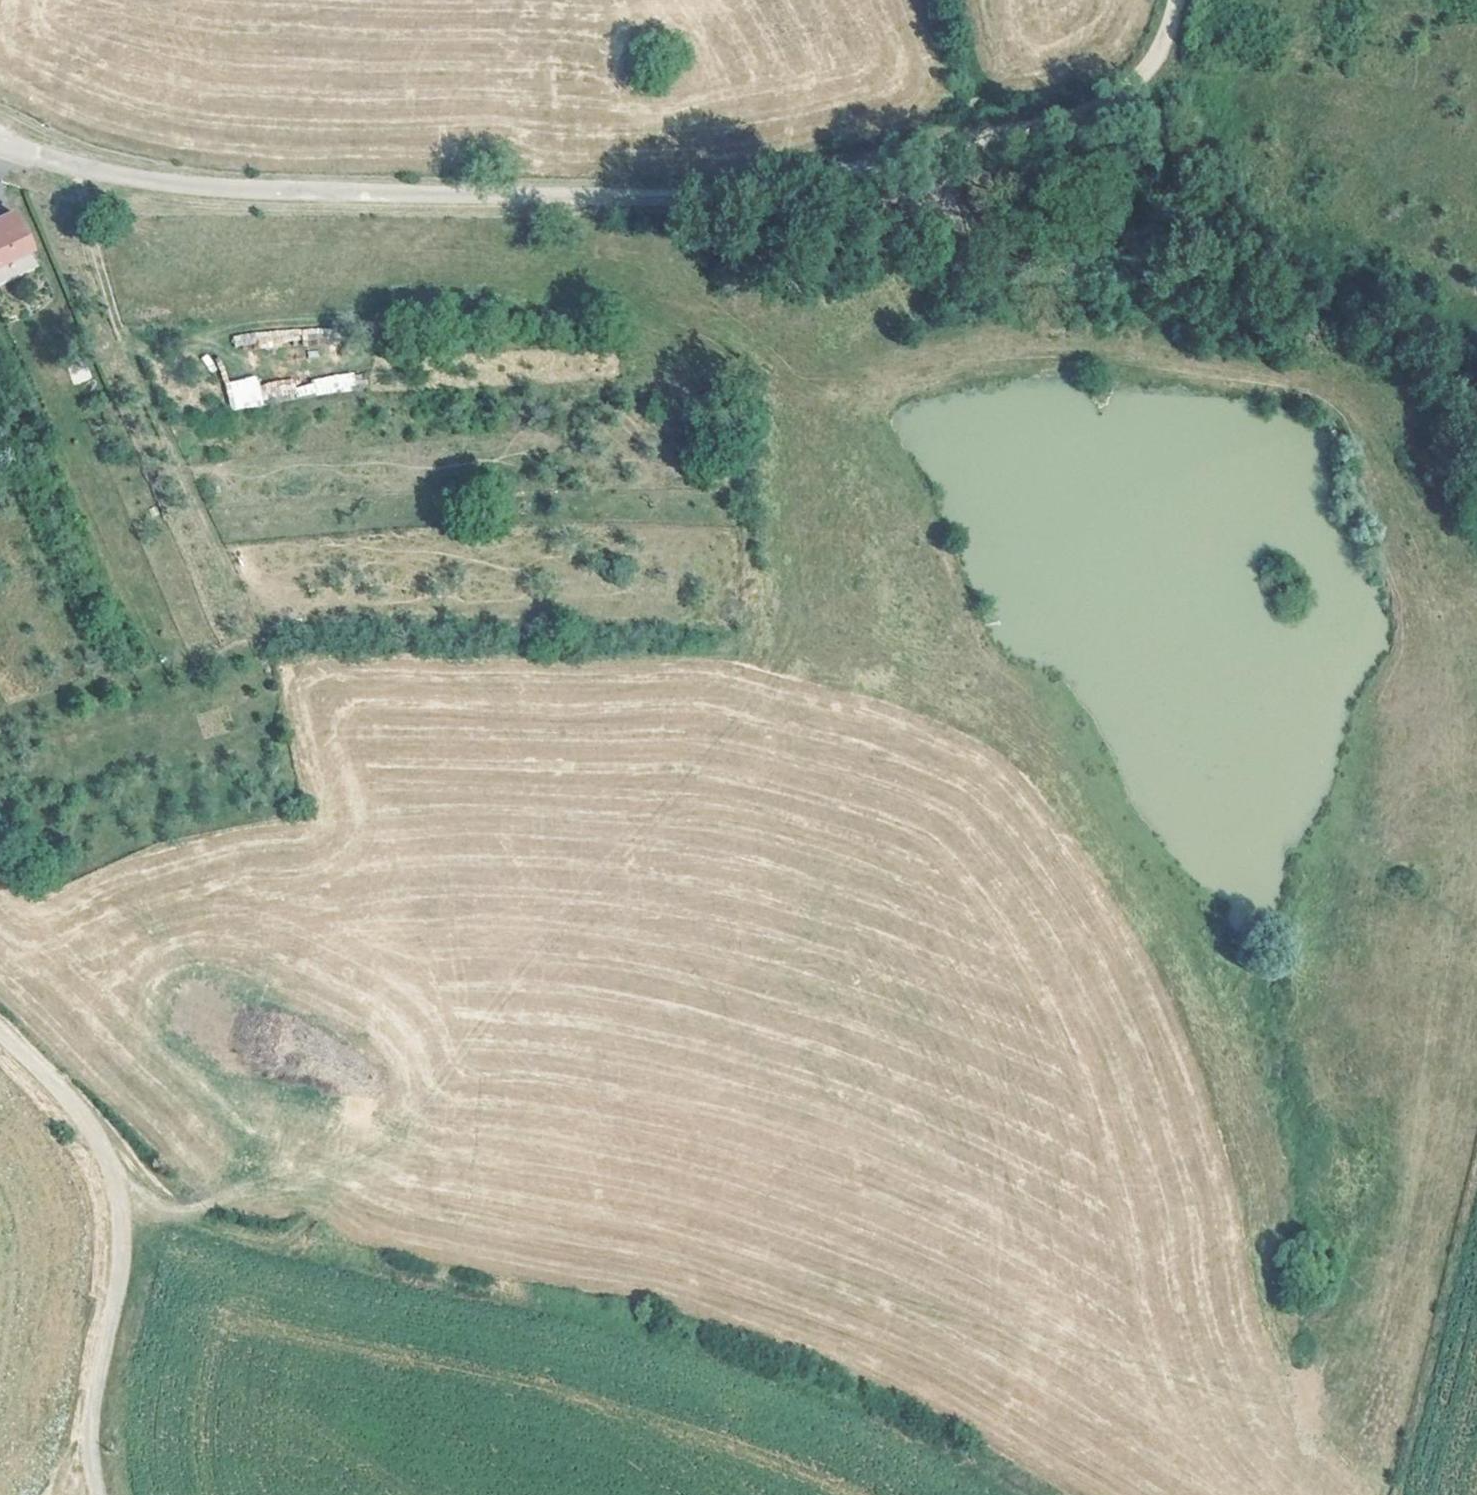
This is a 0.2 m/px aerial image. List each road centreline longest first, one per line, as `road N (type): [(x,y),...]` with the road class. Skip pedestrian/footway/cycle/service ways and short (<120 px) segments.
road 1 (track): [(2,151),(200,186),(706,193),(954,145),(1103,100),(1139,77),(1162,47),(1179,0)]
road 2 (track): [(98,1494),(86,1452),(126,1246),(115,1175),(80,1116),(0,1034)]

